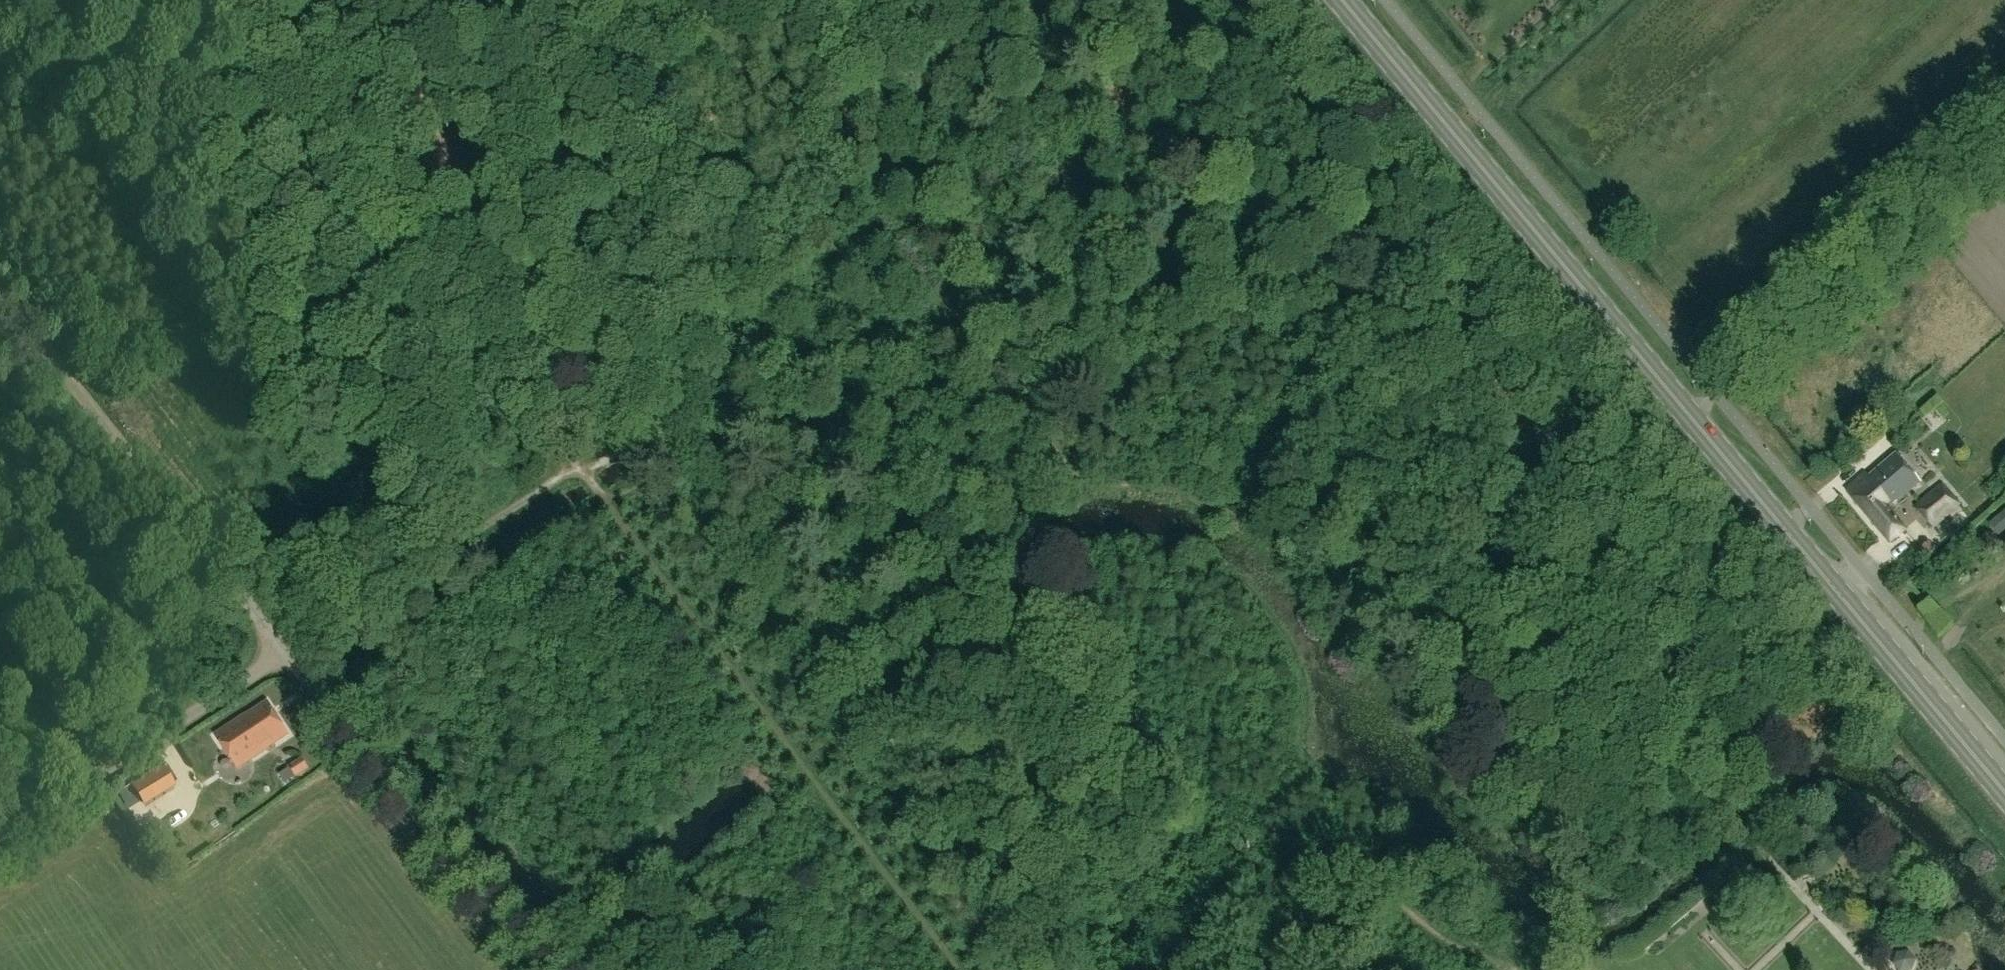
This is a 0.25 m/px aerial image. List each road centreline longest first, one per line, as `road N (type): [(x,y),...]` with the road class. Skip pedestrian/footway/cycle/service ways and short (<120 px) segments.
road 1 (track): [(1251,0),(1786,630),(1801,672),(1763,754),(1735,774),(1666,786),(1633,810),(1582,820),(1514,807),(1463,764),(1435,719),(1413,646),(1253,521),(1199,490),(1155,473),(1113,482),(1069,475),(997,507),(933,507),(912,490),(863,411),(841,394),(745,396),(641,431)]
road 2 (track): [(1515,969),(1443,934),(1383,887),(1346,875),(1250,873),(1220,854),(1189,781),(1131,753),(1124,738),(1128,679),(1120,651),(1097,629),(902,561),(812,449),(776,440),(689,453),(605,499)]
road 3 (primary): [(2004,797),(1337,0)]
road 4 (unclassified): [(0,293),(542,969)]
road 5 (track): [(1155,473),(1352,387),(1697,782)]
road 6 (track): [(960,969),(605,499)]
road 7 (track): [(581,467),(228,0)]
road 8 (track): [(581,467),(641,431),(654,412),(686,313),(880,142)]
road 9 (track): [(844,173),(1069,475)]
road 10 (track): [(285,648),(581,467)]
road 11 (track): [(1421,658),(1505,600),(1566,526),(1641,460)]
road 12 (track): [(880,142),(1044,0)]
road 13 (track): [(1450,130),(1598,0)]
road 14 (track): [(766,0),(880,142)]

